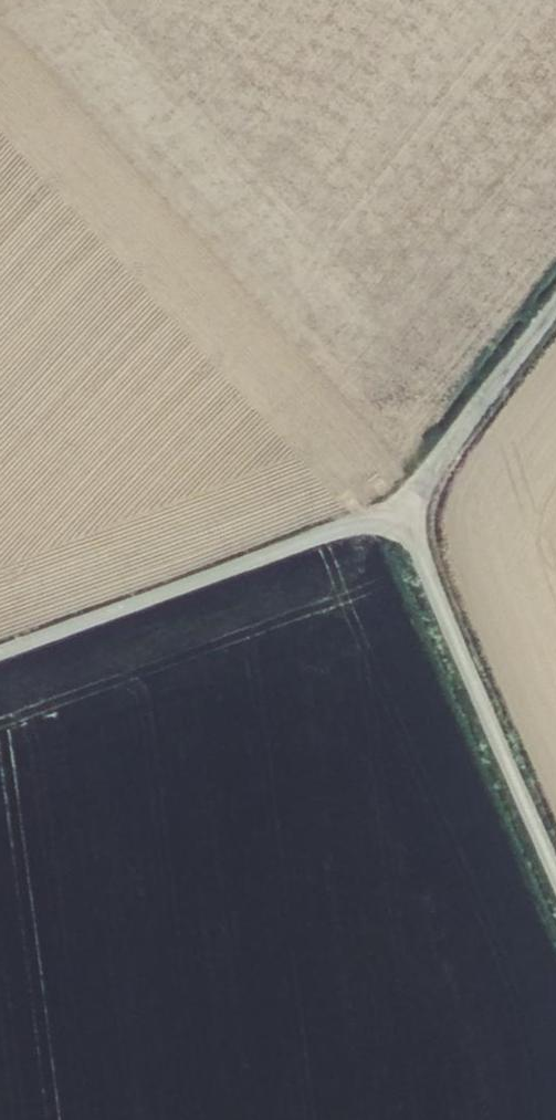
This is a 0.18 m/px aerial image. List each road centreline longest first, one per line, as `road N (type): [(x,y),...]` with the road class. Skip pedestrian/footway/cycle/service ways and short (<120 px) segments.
road 1 (unclassified): [(0,658),(356,524),(404,516),(555,878)]
road 2 (track): [(555,309),(404,516)]

